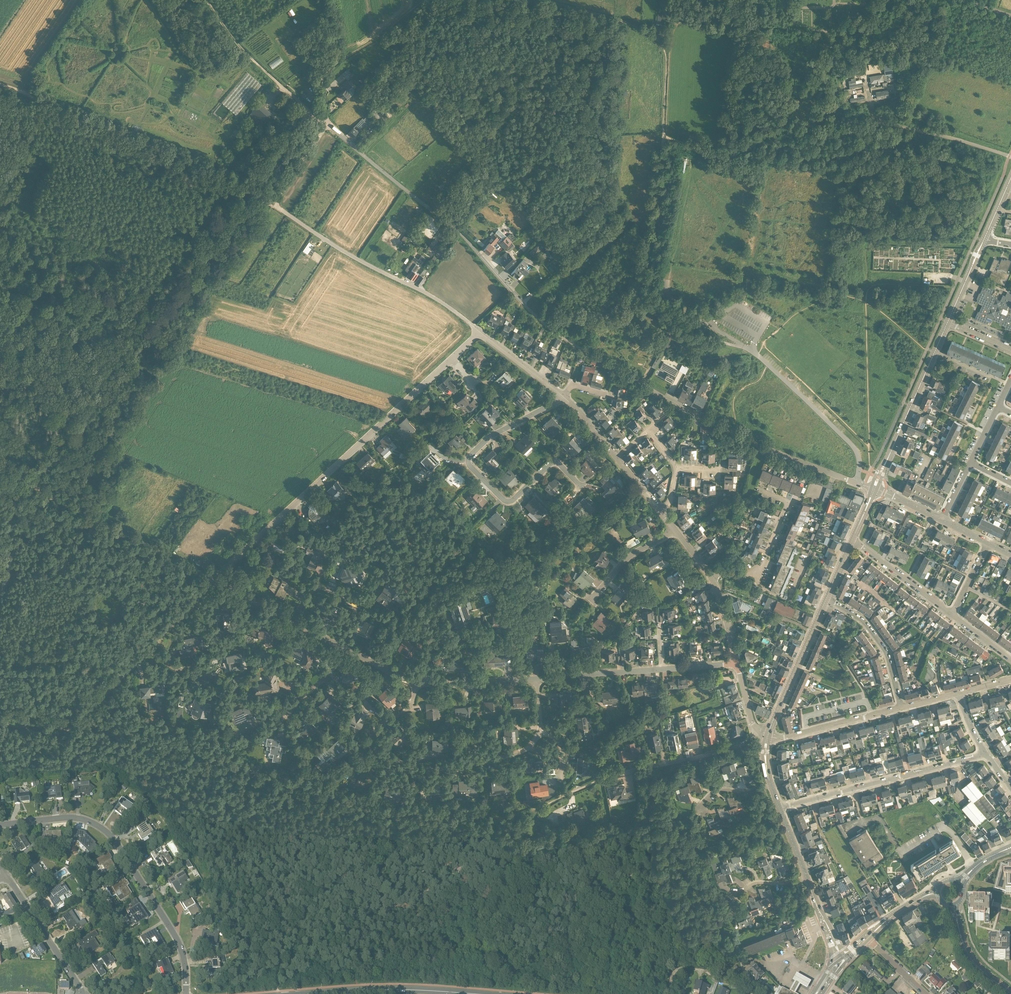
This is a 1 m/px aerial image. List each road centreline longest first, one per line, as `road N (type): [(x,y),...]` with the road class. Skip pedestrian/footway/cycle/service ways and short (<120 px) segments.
road 1 (residential): [(858,483),(741,438),(563,337),(454,227),(326,125),(274,205),(472,325)]
road 2 (unclassified): [(858,483),(853,446),(755,353),(689,336),(647,302),(663,137)]
road 3 (residential): [(213,581),(451,357)]
road 4 (track): [(747,149),(723,157),(663,137),(660,42),(606,15),(545,0)]
road 5 (track): [(0,86),(274,205)]
road 6 (unclassified): [(0,824),(72,817),(104,830),(179,944),(186,993)]
road 7 (track): [(561,797),(484,829),(412,819),(307,787)]
road 8 (track): [(307,787),(86,722)]
road 9 (track): [(322,75),(326,125),(238,45),(206,0)]
road 10 (residential): [(790,806),(985,754)]
road 11 (residential): [(372,738),(378,753),(430,769),(518,754),(541,730)]
road 12 (unclassified): [(1010,157),(881,121),(866,75)]
road 13 (track): [(213,581),(52,496)]
road 14 (tertiary): [(874,489),(946,322)]
road 15 (tertiary): [(483,993),(308,993)]
road 16 (track): [(804,128),(831,68),(903,0)]
road 17 (residential): [(612,777),(731,750),(759,731)]
road 18 (residential): [(581,487),(553,463),(505,502),(468,461)]
road 19 (tertiary): [(768,735),(827,598)]
road 20 (track): [(747,149),(786,127),(852,134),(881,121)]
road 21 (residential): [(827,598),(864,622),(884,648),(901,708)]
road 22 (residential): [(82,993),(7,876)]
road 23 (residential): [(901,708),(786,737),(768,735)]
road 24 (residential): [(537,678),(662,669)]
road 25 (track): [(421,0),(322,75)]
road 26 (residential): [(951,615),(853,539)]

